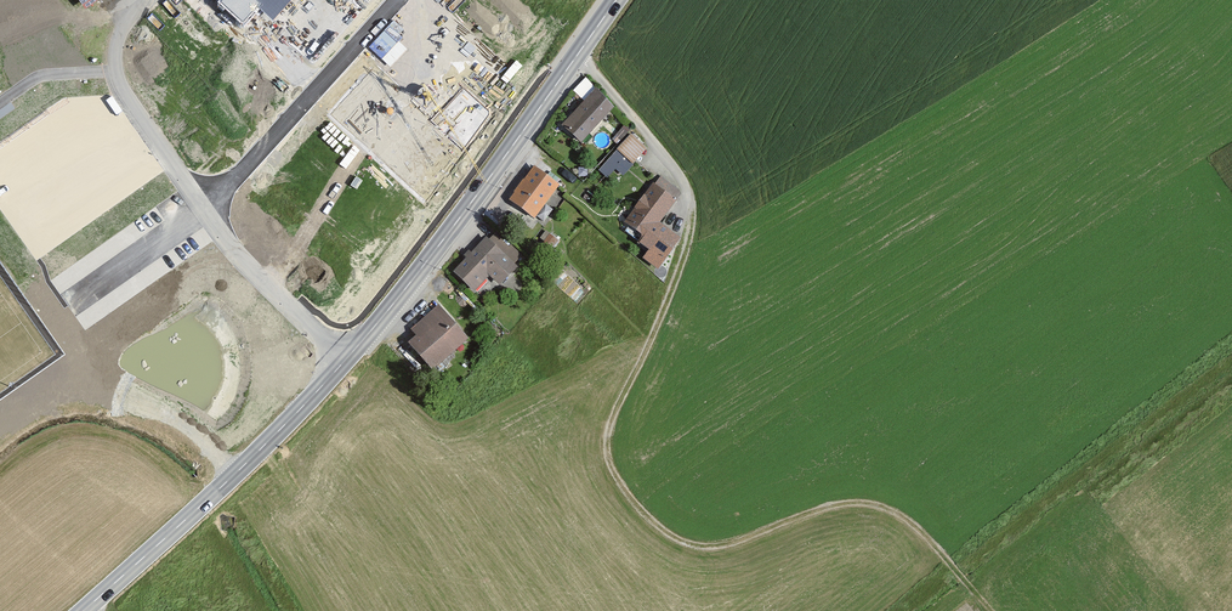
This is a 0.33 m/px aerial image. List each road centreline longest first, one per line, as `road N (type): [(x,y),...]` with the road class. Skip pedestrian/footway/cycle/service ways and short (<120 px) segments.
road 1 (secondary): [(616,0),(384,320),(286,428),(86,610)]
road 2 (track): [(942,556),(894,512),(860,505),(827,506),(718,548),(677,543),(632,500),(613,471),(611,433),(680,267),(692,214)]

